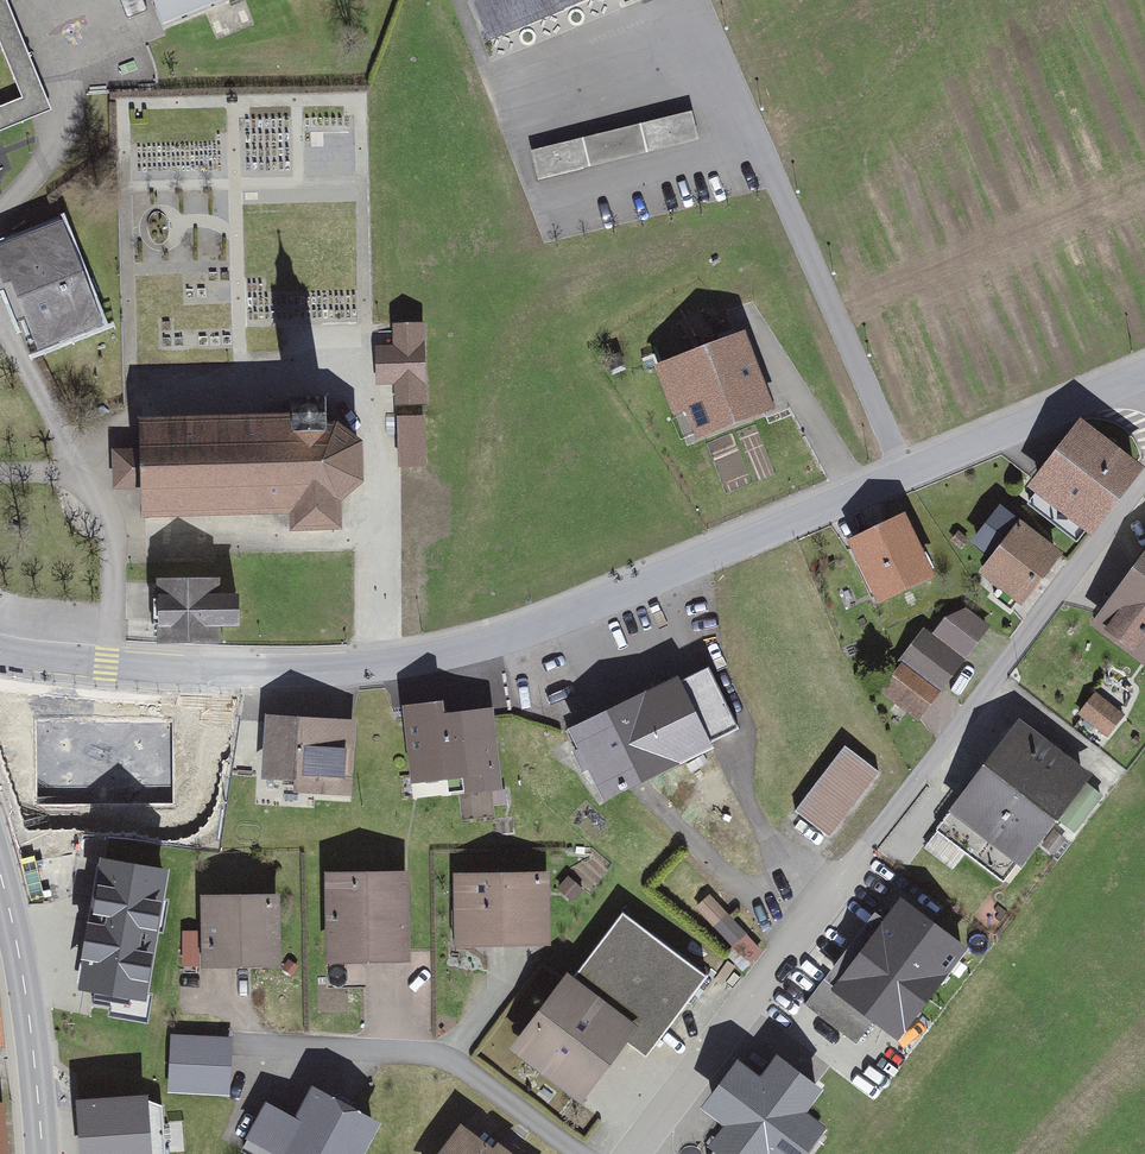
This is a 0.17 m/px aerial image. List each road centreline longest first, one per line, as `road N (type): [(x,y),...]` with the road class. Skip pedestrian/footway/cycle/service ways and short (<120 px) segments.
road 1 (unclassified): [(0,652),(222,671),(454,653),(538,629),(1144,379)]
road 2 (residential): [(633,1153),(1144,475)]
road 3 (residential): [(583,1153),(447,1059),(233,1046)]
road 4 (tertiary): [(41,1153),(19,950),(0,875)]

